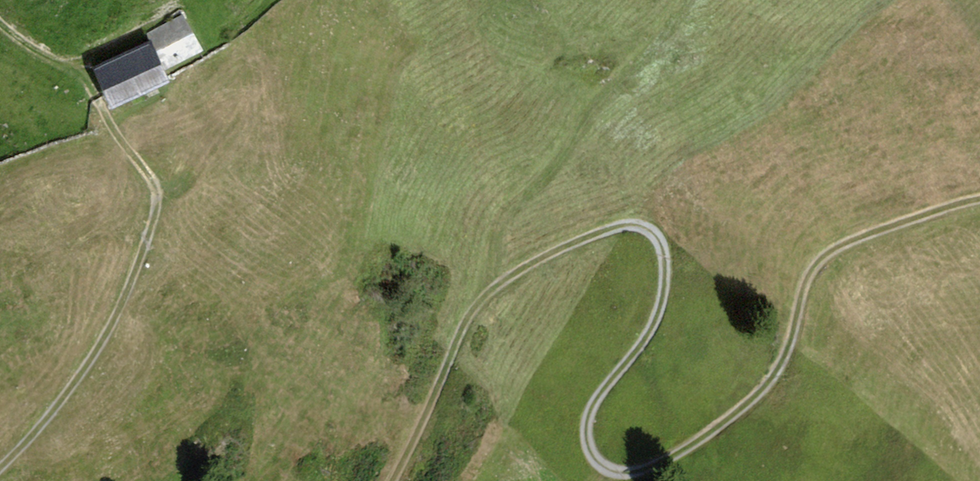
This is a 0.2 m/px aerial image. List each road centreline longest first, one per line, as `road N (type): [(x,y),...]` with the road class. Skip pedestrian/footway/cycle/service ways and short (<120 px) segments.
road 1 (track): [(394,480),(476,312),(510,278),(591,236),(632,227),(663,245),(662,301),(592,407),(588,444),(604,470),(638,471),(695,445),(765,394),(812,273),(836,251),(979,204)]
road 2 (track): [(0,21),(87,81),(105,121),(156,184),(140,263),(91,359),(33,444),(0,470)]
road 3 (track): [(686,0),(640,68),(496,221),(491,255),(510,278)]

